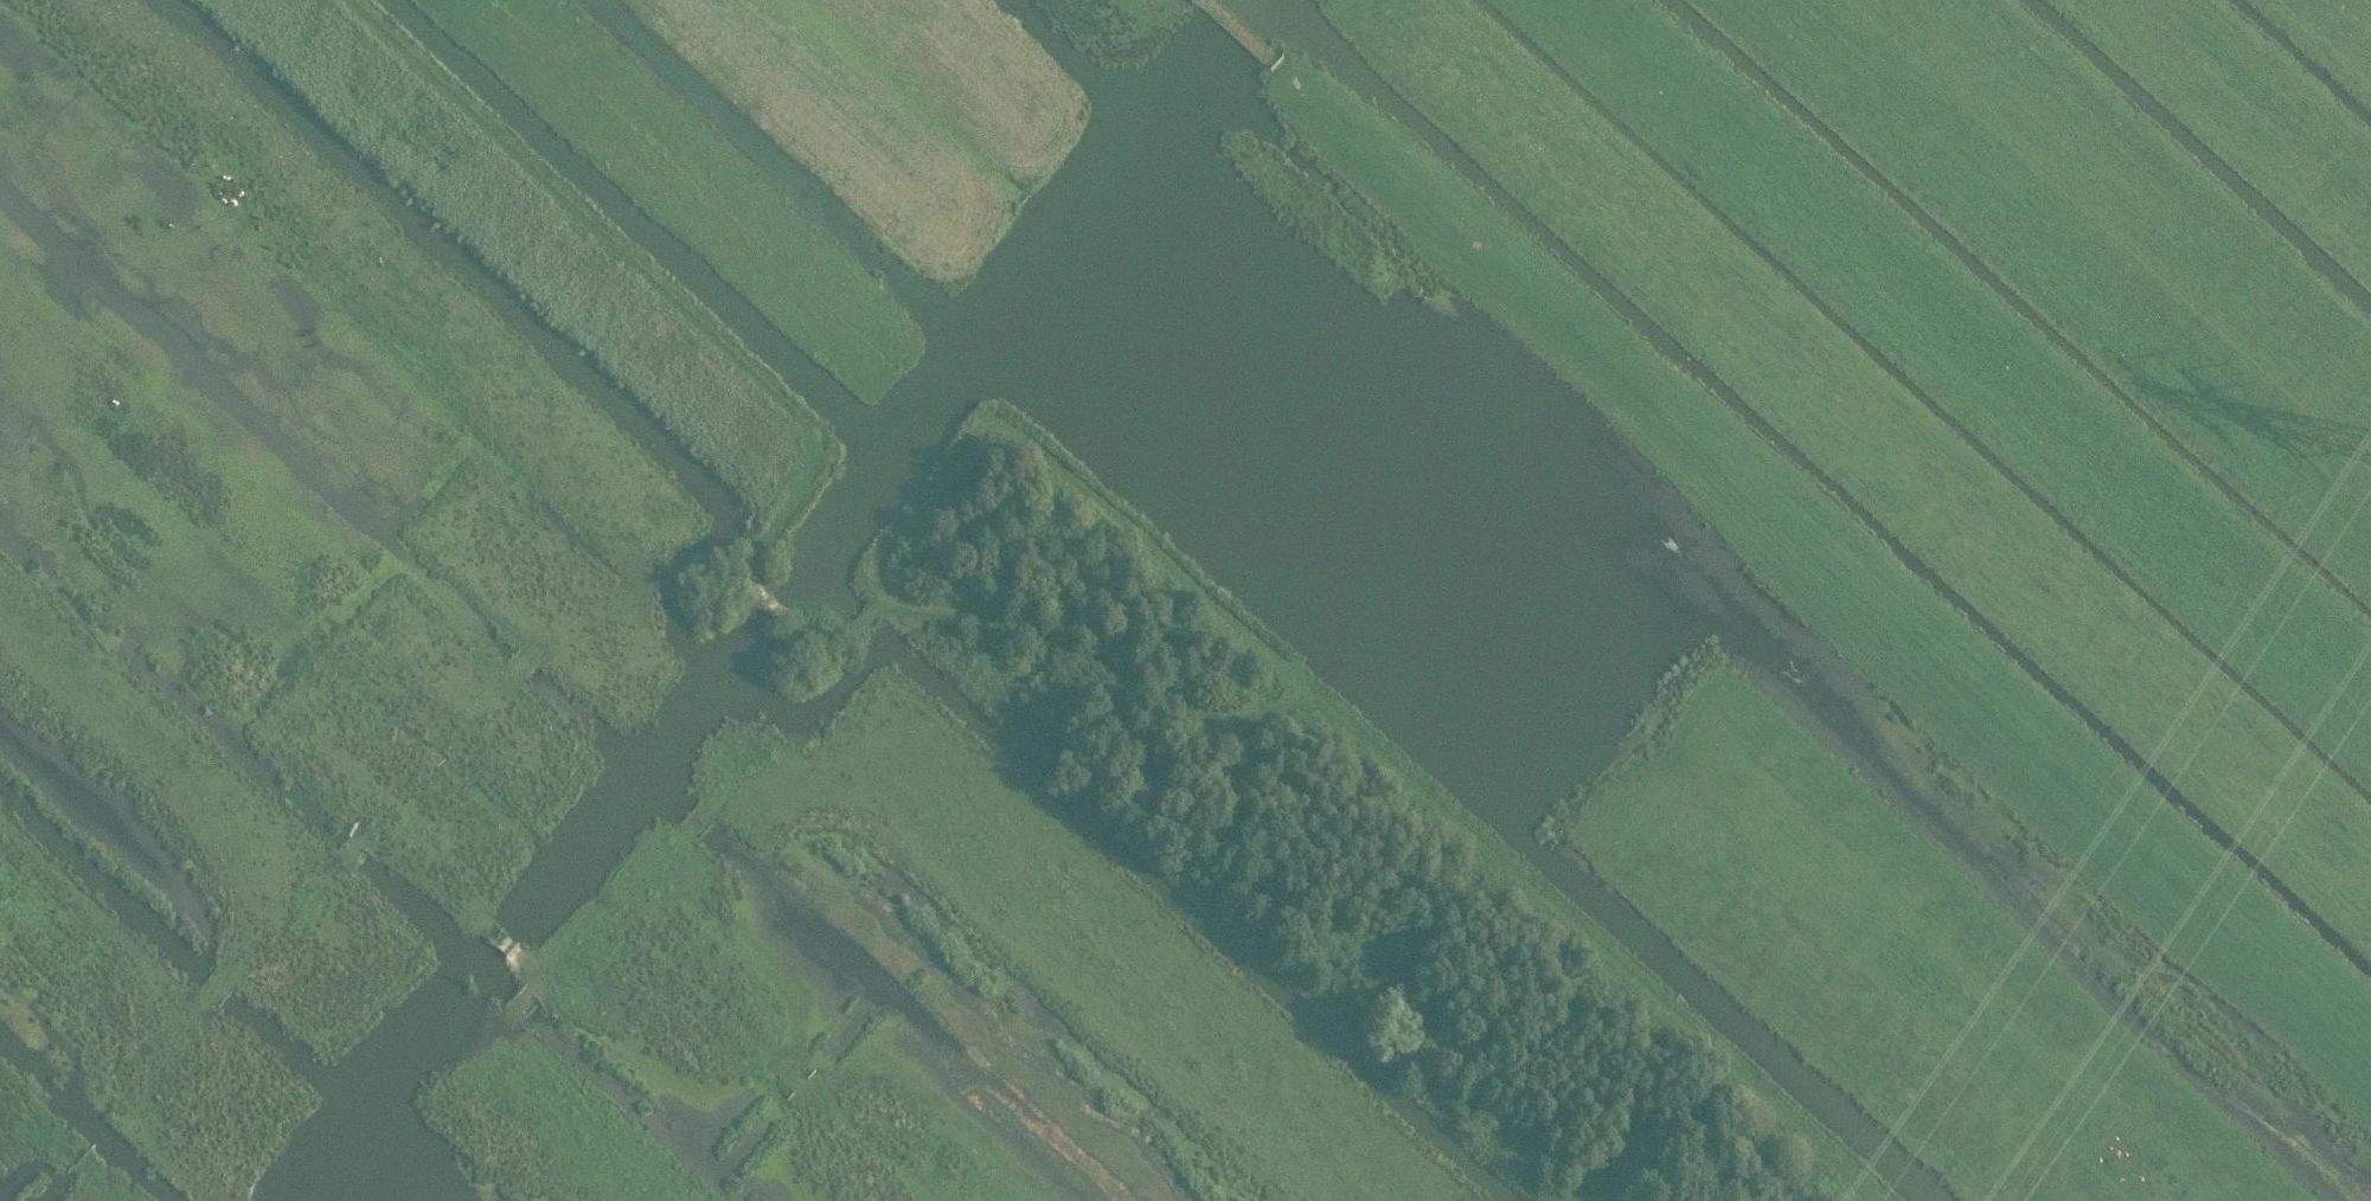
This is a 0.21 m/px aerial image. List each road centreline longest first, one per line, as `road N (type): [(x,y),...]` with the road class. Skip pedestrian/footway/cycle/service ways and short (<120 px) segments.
road 1 (track): [(766,600),(754,594),(749,566),(818,462),(807,425),(343,0)]

